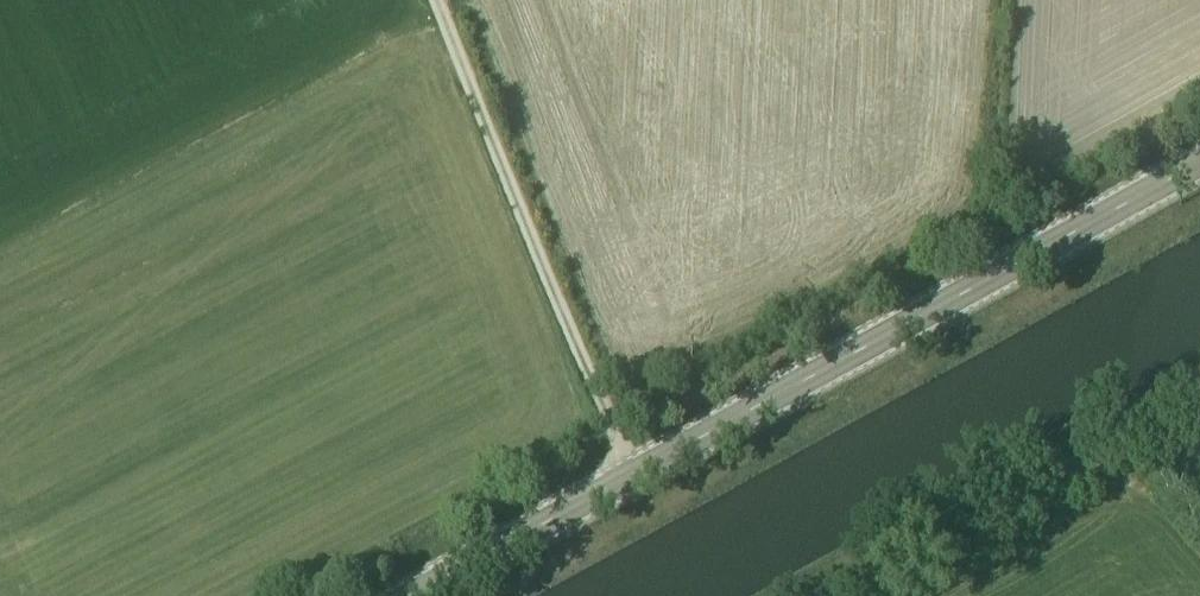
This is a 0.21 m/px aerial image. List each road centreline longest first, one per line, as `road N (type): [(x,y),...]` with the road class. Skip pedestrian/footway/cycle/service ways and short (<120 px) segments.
road 1 (secondary): [(414,595),(1199,165)]
road 2 (track): [(632,477),(433,0)]
road 3 (unclassified): [(841,595),(1199,399)]

